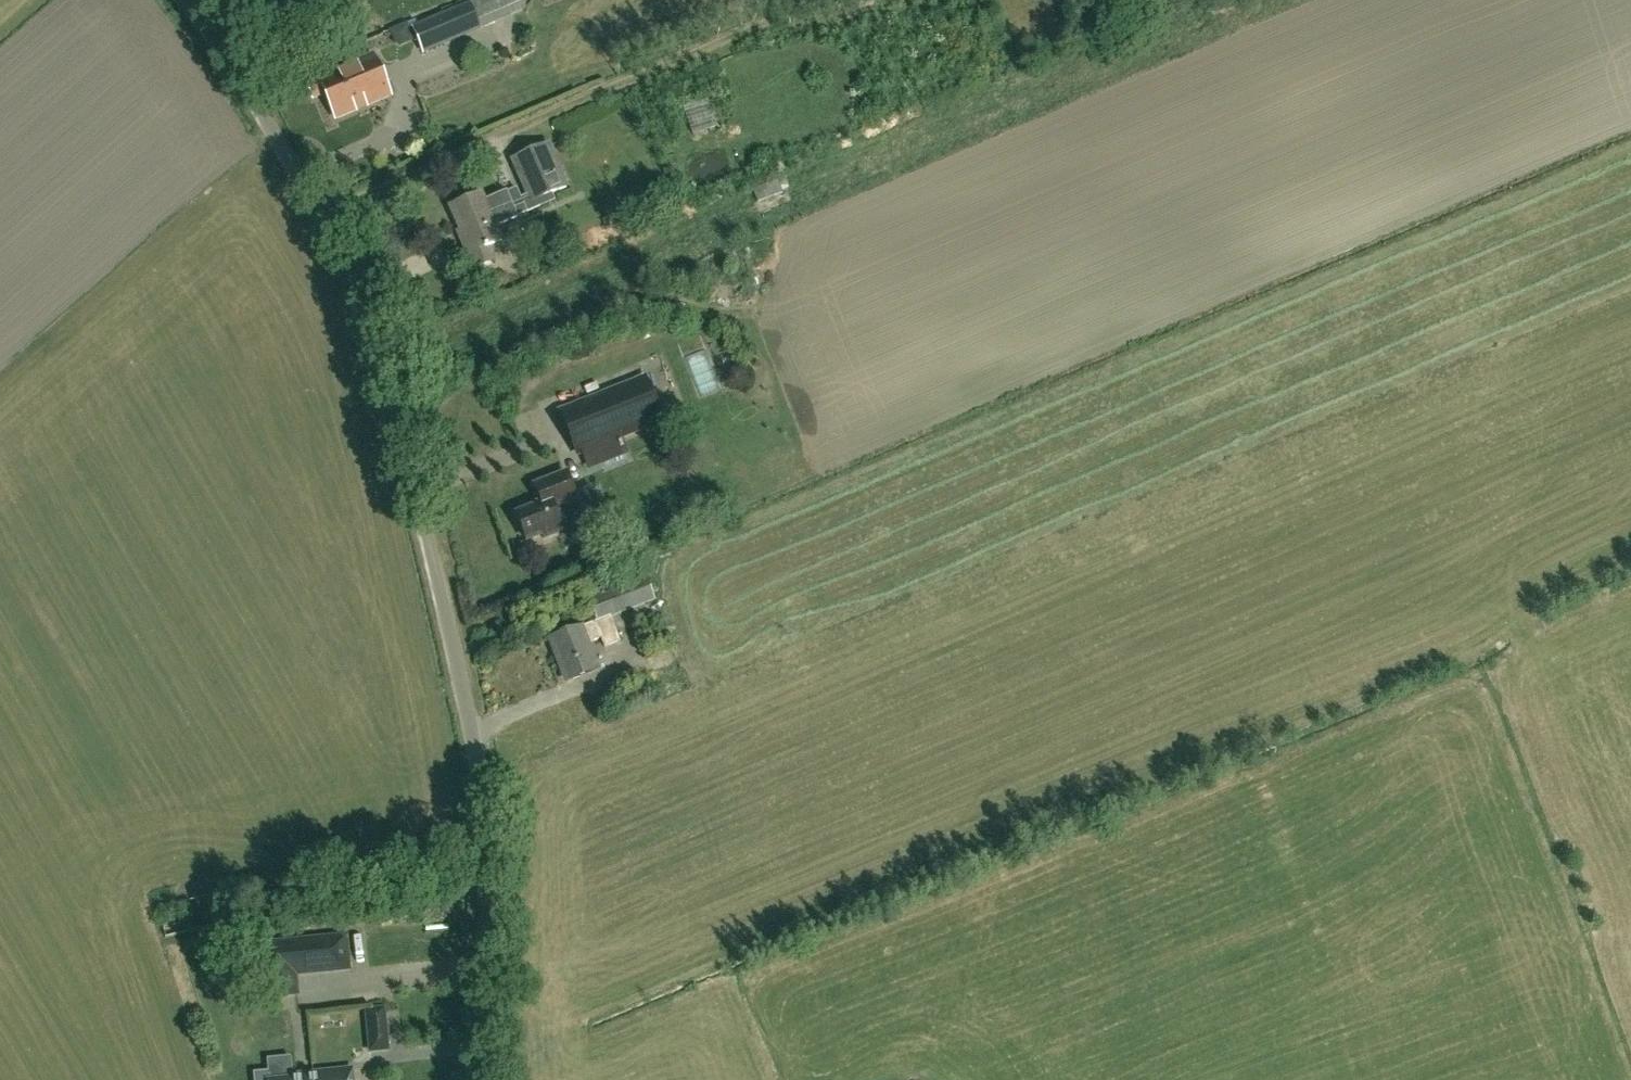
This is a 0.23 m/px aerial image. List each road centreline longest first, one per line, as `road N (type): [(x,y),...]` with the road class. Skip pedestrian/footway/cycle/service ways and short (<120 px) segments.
road 1 (unclassified): [(485,1079),(486,912),(471,735),(377,333),(285,151),(180,0)]

